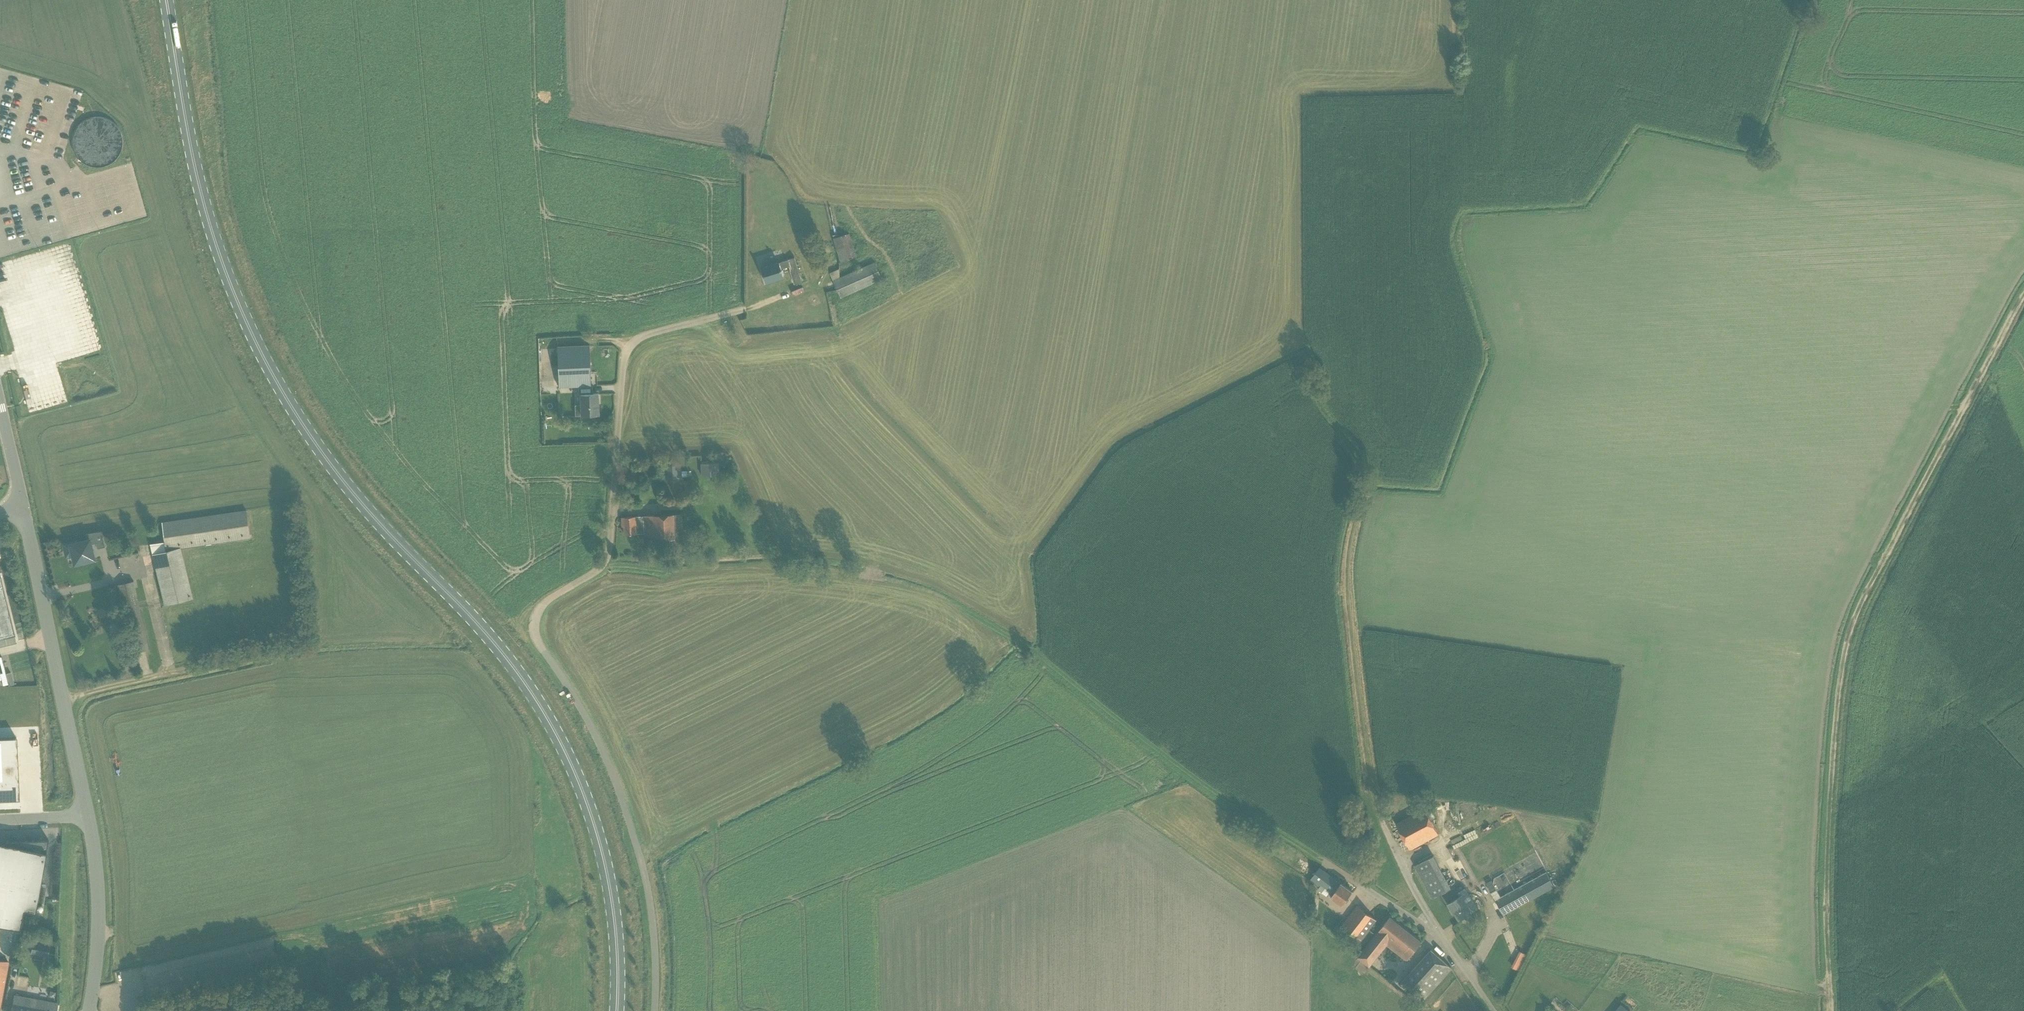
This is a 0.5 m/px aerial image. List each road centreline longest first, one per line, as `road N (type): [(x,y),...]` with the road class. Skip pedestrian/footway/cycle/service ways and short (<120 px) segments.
road 1 (primary): [(617,1010),(611,897),(565,752),(491,638),(339,476),(239,307),(197,178),(166,0)]
road 2 (track): [(1323,860),(1221,800),(1022,647),(934,596),(833,572),(603,563)]
road 3 (track): [(1829,1010),(1828,850),(1846,649),(1866,593),(2023,293)]
road 4 (unclassified): [(534,623),(540,608),(608,555),(626,345),(747,308)]
road 5 (unclassified): [(534,623),(590,725),(631,826),(652,923),(655,1010)]
road 6 (track): [(62,698),(250,653),(453,638)]
road 7 (track): [(1364,487),(1345,584),(1368,771),(1382,821)]
road 8 (tertiary): [(87,816),(23,508)]
road 9 (tertiary): [(89,1010),(98,893),(87,816)]
road 10 (unclassified): [(1444,939),(1323,860)]
road 11 (unclassified): [(1444,939),(1382,821)]

